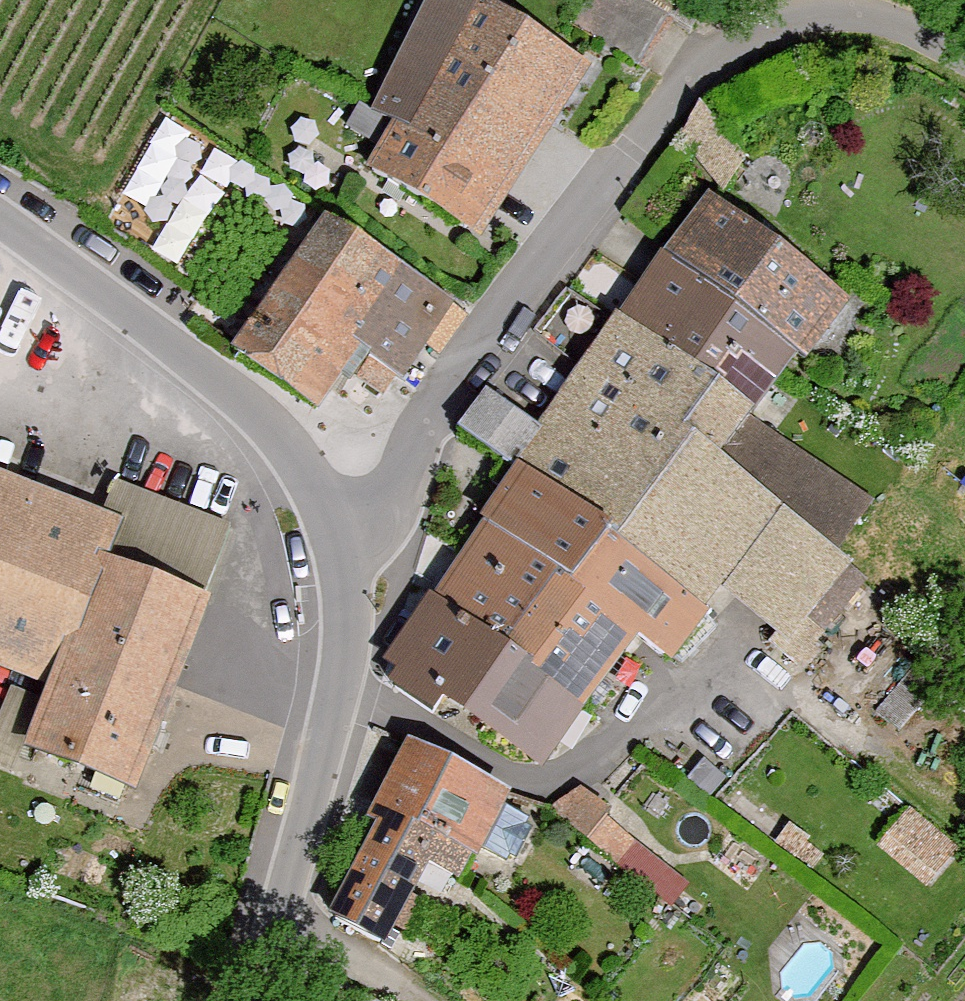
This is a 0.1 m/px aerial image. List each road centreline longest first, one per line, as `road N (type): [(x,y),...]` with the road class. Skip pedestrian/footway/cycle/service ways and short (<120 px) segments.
road 1 (unclassified): [(964,54),(907,30),(835,20),(764,33),(719,56),(676,94),(360,509)]
road 2 (unclassified): [(253,1000),(342,648),(360,509)]
road 3 (unclassified): [(360,509),(145,319),(0,214)]
road 4 (track): [(425,1000),(279,909)]

